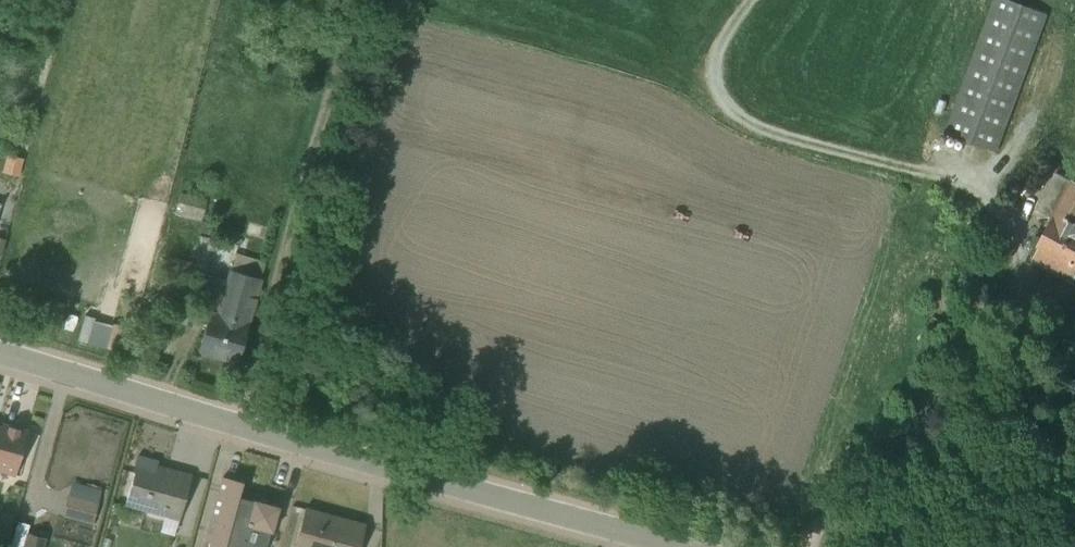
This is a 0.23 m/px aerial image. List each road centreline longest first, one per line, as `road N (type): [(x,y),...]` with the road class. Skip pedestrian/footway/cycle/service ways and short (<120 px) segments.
road 1 (residential): [(0,354),(682,546)]
road 2 (track): [(316,0),(342,25),(343,43),(240,425)]

